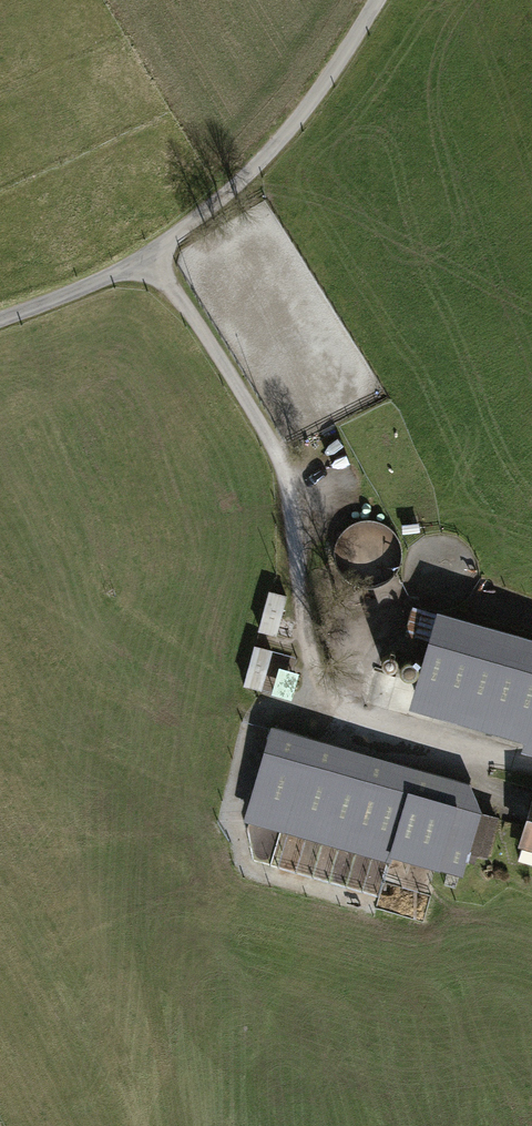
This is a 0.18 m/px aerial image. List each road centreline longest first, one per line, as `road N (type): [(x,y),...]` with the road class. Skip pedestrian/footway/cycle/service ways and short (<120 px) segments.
road 1 (track): [(158,249),(262,399),(286,555),(331,687),(531,759)]
road 2 (residential): [(389,0),(317,115),(203,223),(64,303),(0,324)]

